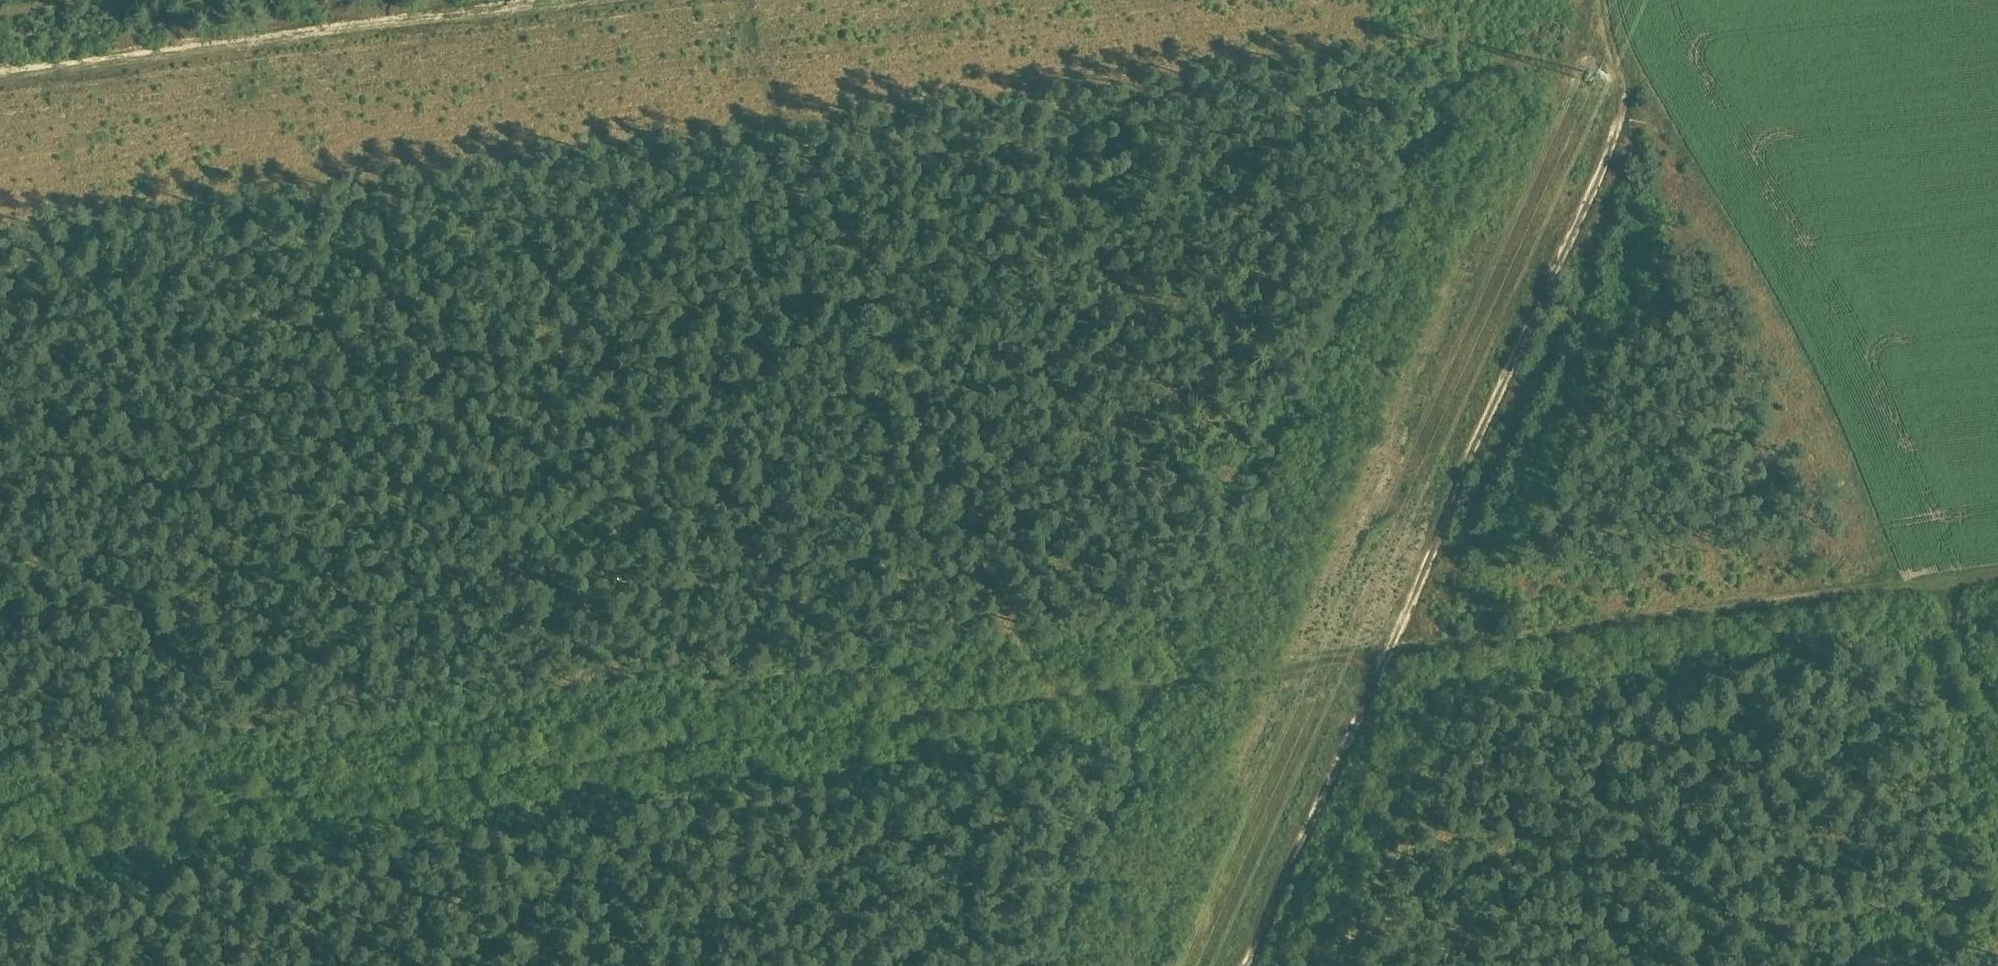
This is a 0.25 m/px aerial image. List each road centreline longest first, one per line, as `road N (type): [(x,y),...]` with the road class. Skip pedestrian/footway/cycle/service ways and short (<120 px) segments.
road 1 (track): [(1601,0),(1590,17),(1591,75),(1646,70),(1242,965)]
road 2 (track): [(1997,572),(1541,615),(1385,648)]
road 3 (track): [(0,70),(559,0)]

